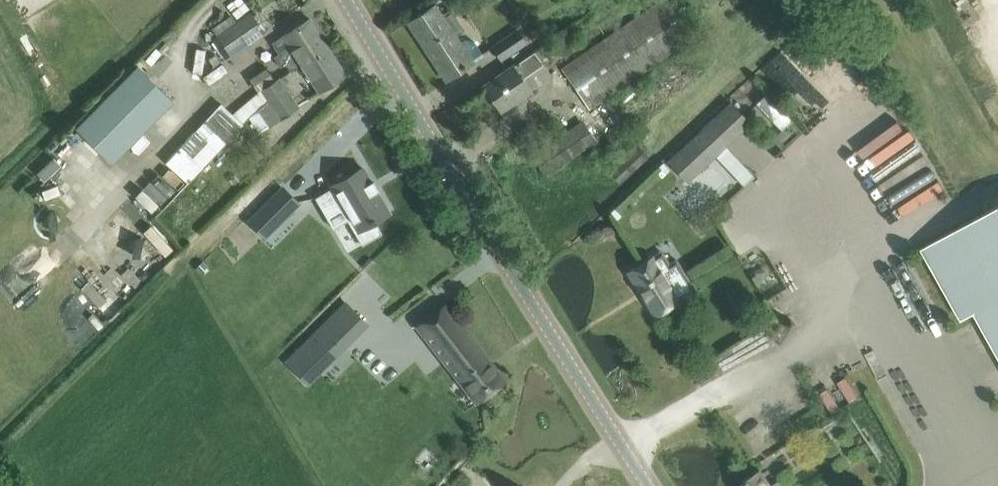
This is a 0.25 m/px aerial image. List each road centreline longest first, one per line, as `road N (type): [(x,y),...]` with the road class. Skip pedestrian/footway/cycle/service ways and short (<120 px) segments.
road 1 (unclassified): [(649,485),(350,0)]

